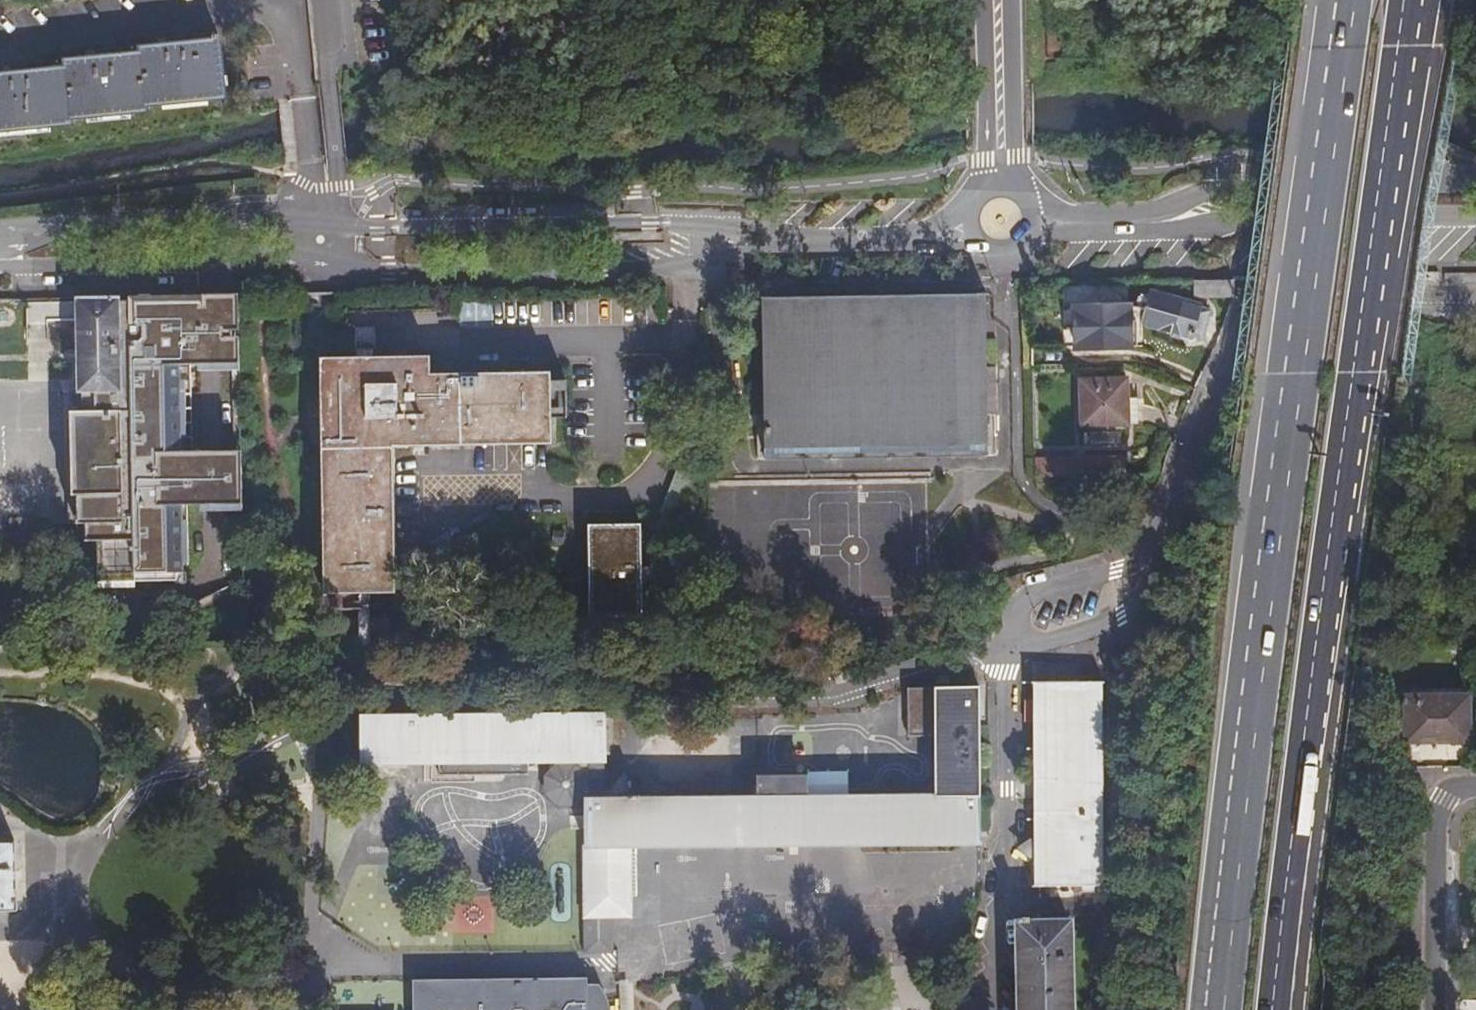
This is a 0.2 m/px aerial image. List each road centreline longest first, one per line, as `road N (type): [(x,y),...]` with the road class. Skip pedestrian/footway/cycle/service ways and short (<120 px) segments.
road 1 (trunk): [(1351,0),(1221,1009)]
road 2 (trunk): [(1284,1009),(1407,48)]
road 3 (residential): [(322,722),(314,964),(307,978),(266,999),(163,983),(119,960),(81,926),(77,874),(84,854),(160,776),(253,750)]
road 4 (residential): [(1475,296),(1276,289),(1253,305),(1146,554)]
road 5 (secondary): [(317,262),(388,271),(598,273),(703,260)]
road 6 (secondary): [(702,225),(379,227),(318,219)]
road 7 (unclassified): [(1014,647),(1007,896),(981,1009)]
road 8 (secondary): [(1475,174),(1253,178),(1164,209),(1152,222)]
road 9 (secondary): [(318,219),(76,218),(0,258)]
road 10 (secondary): [(1152,222),(1179,229),(1233,220),(1475,217)]
road 11 (secondary): [(0,260),(29,267),(317,262)]
road 12 (residential): [(1475,786),(1438,798),(1430,818),(1428,1009)]
road 13 (unclassified): [(1146,554),(1027,600),(1014,647)]
road 14 (trunk): [(984,0),(984,160)]
road 15 (trunk): [(1015,157),(1014,0)]
road 16 (secondary): [(757,243),(911,240)]

